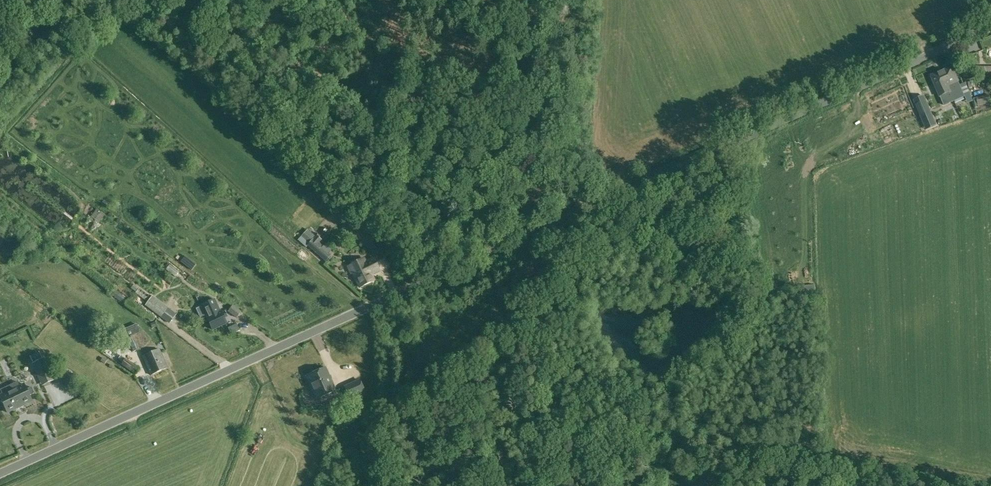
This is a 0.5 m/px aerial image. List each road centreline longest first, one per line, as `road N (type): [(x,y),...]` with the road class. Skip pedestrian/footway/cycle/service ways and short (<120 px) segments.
road 1 (unclassified): [(0,474),(990,27)]

